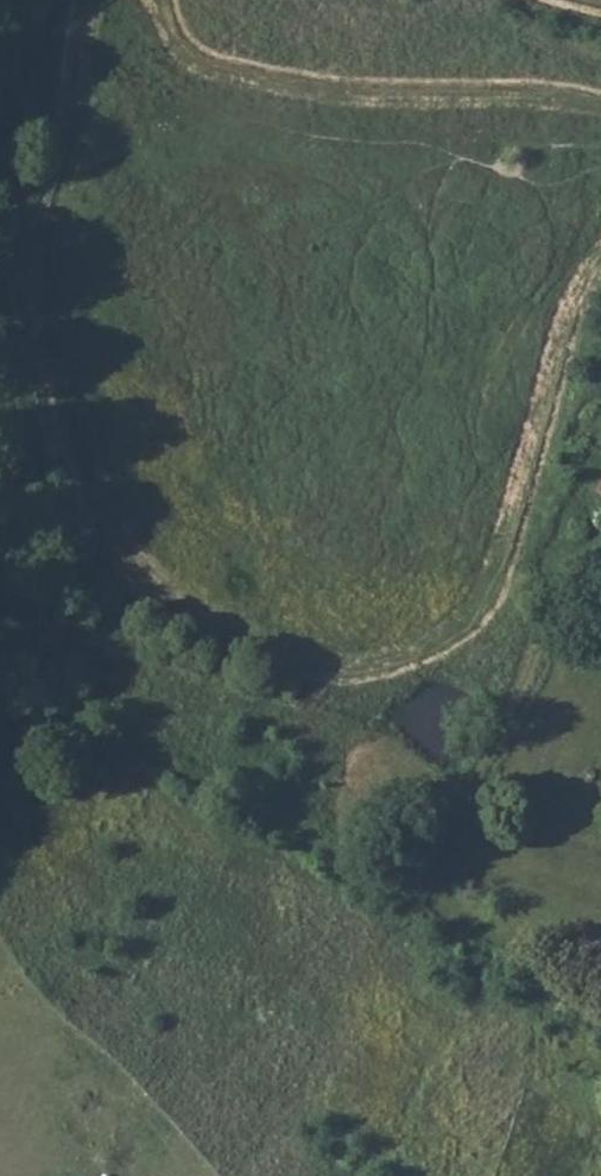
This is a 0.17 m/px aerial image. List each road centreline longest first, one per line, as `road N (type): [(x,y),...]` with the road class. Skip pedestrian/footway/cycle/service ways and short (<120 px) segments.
road 1 (track): [(0,520),(18,439),(14,303),(0,270)]

